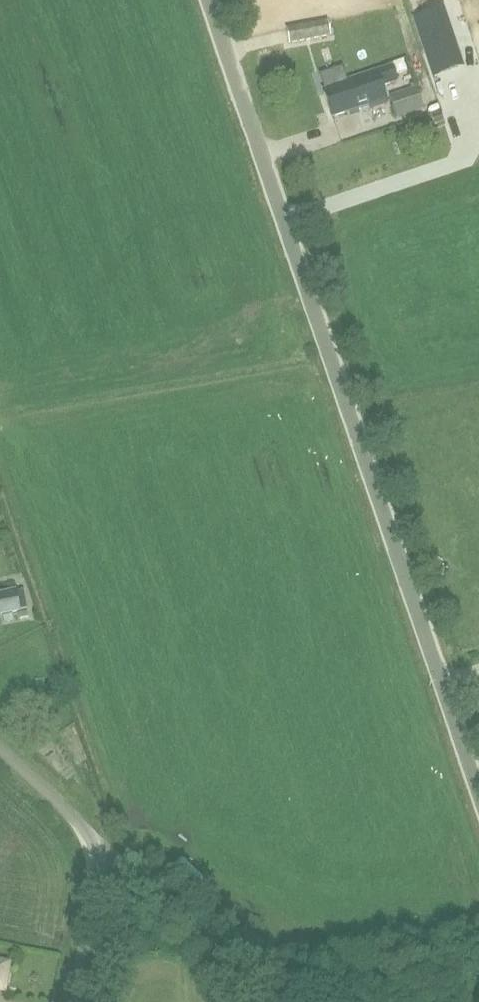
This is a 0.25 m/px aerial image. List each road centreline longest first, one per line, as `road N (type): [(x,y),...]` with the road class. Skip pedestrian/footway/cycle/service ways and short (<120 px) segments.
road 1 (unclassified): [(478,791),(210,0)]
road 2 (unclassified): [(77,1001),(96,861),(75,823),(0,751)]

